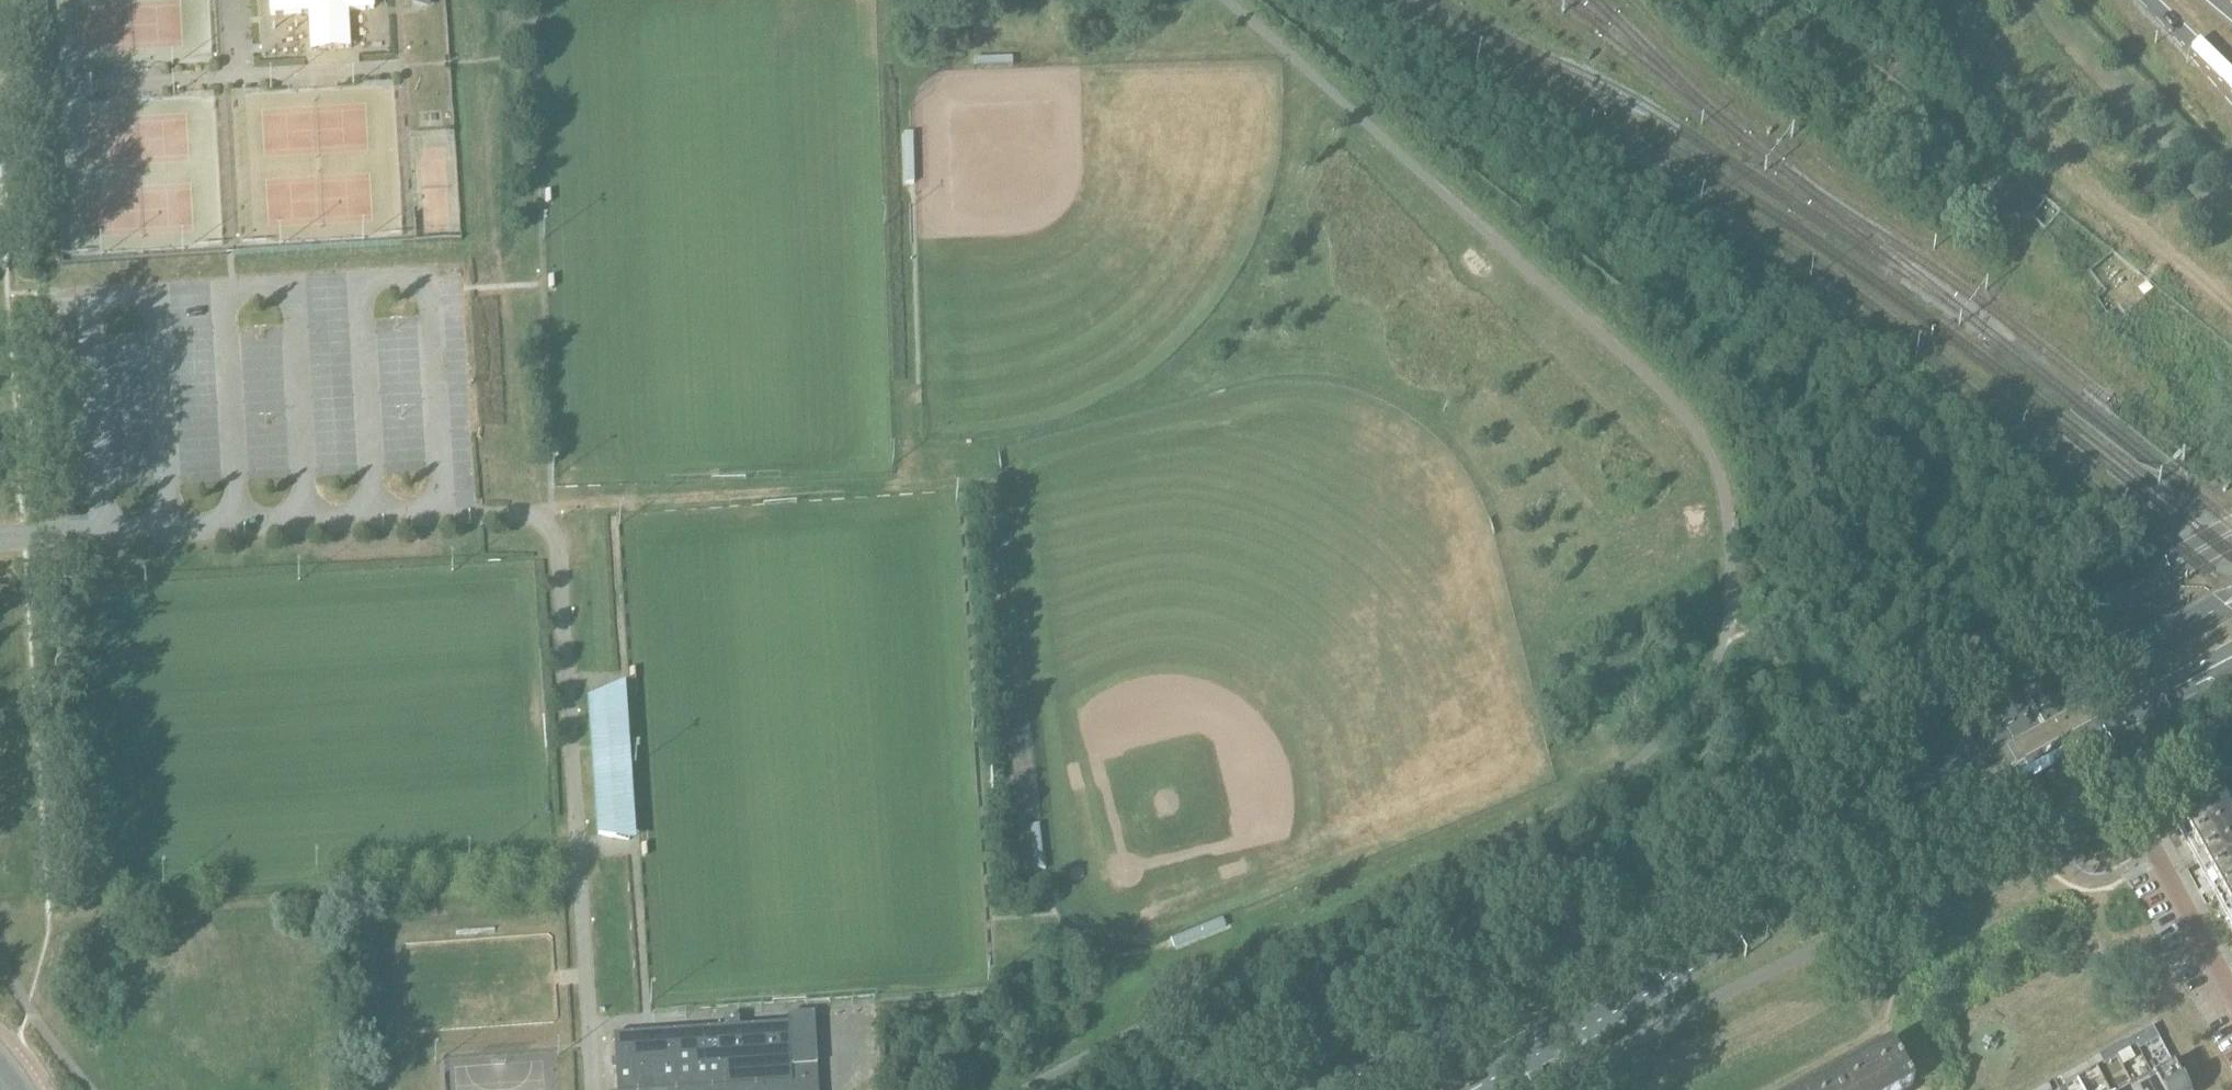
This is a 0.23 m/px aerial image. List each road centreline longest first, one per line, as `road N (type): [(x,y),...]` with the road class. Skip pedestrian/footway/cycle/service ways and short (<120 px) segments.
road 1 (residential): [(0,533),(524,508),(557,537),(593,1089)]
road 2 (tertiary): [(2231,600),(1335,1089)]
road 3 (tertiary): [(1462,1089),(2231,658)]
road 4 (residential): [(2231,995),(2151,849)]
road 5 (primary): [(2144,0),(2231,89)]

